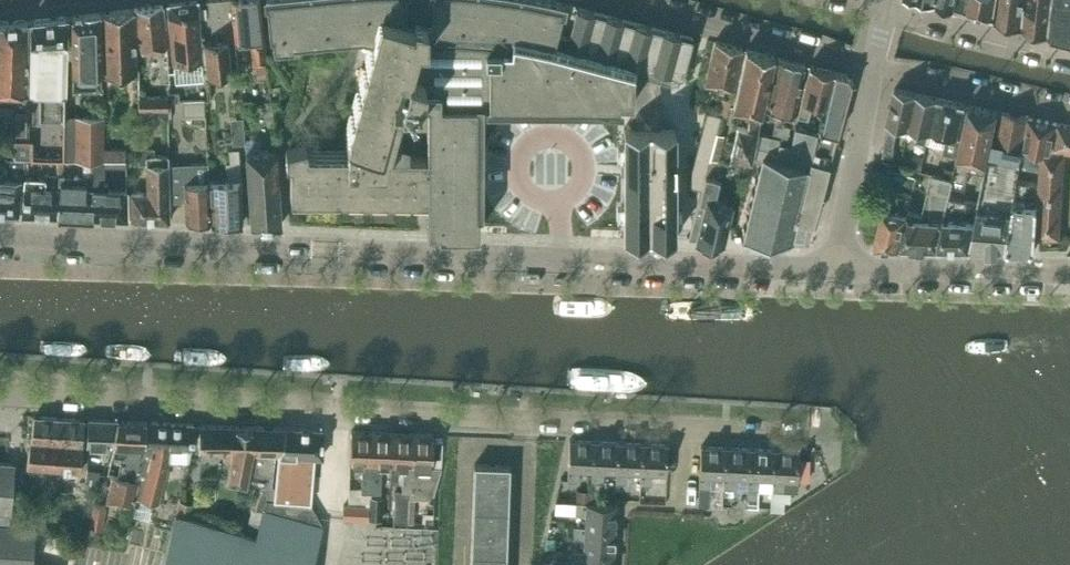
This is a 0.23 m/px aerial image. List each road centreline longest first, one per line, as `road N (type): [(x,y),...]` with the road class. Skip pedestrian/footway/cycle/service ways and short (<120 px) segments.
road 1 (tertiary): [(836,268),(0,234)]
road 2 (residential): [(685,426),(0,392)]
road 3 (residential): [(873,65),(622,0)]
road 4 (tertiary): [(1069,270),(836,268)]
road 5 (residential): [(836,268),(873,65)]
road 6 (residential): [(1069,110),(873,65)]
road 7 (residential): [(890,7),(1069,53)]

